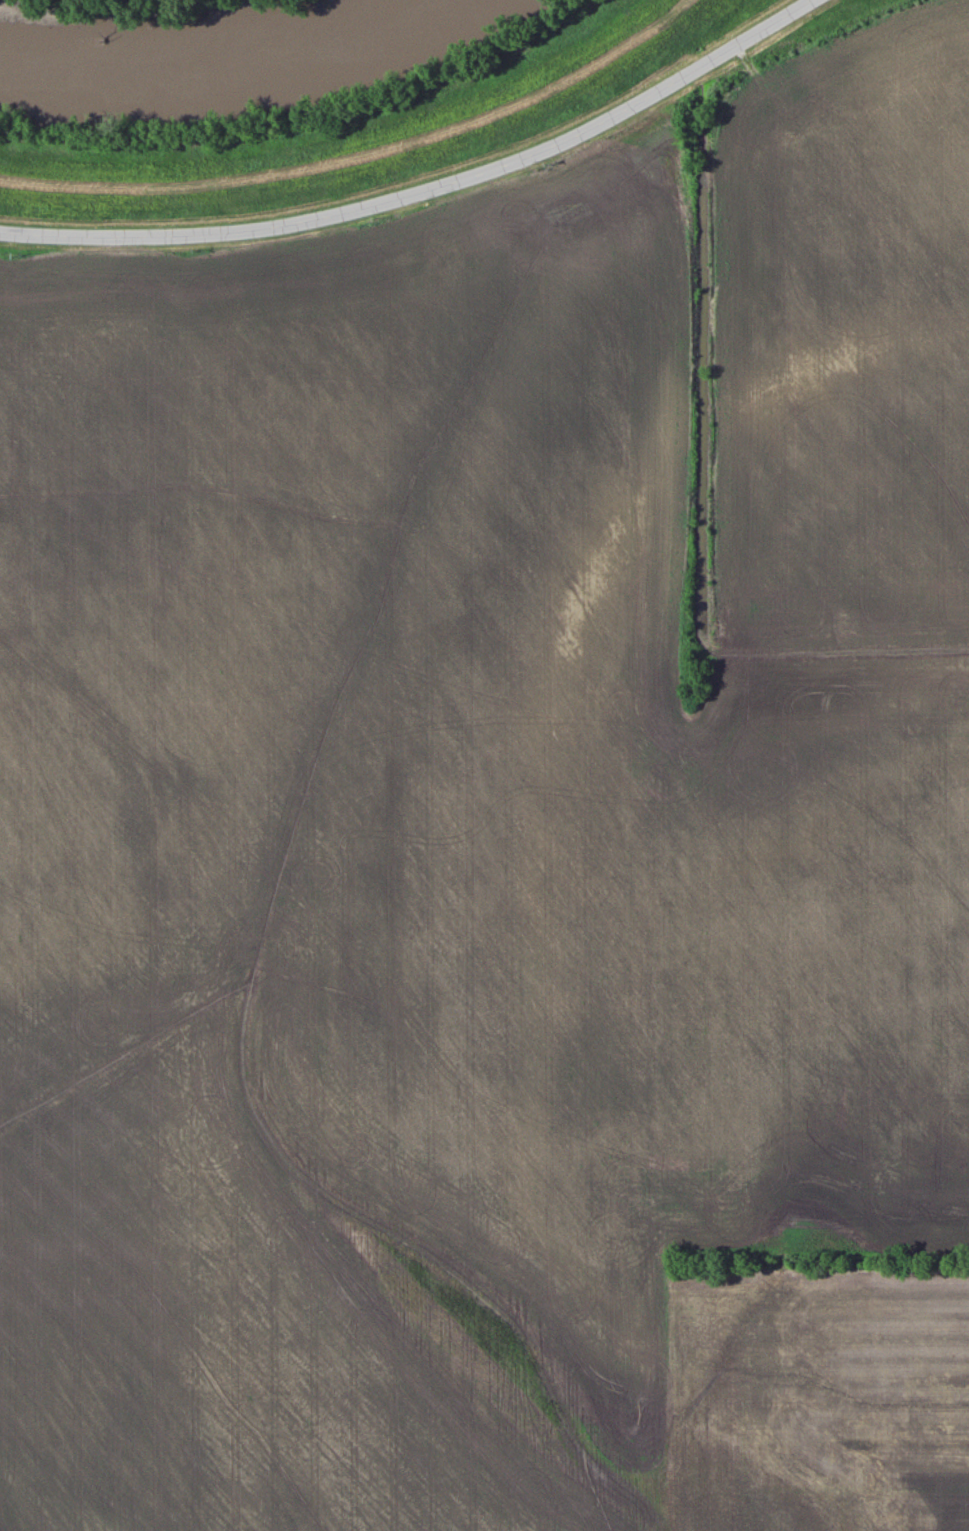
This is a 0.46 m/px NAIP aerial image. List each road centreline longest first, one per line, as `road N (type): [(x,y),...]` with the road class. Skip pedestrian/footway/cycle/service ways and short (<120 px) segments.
road 1 (residential): [(0,235),(132,244),(223,239),(447,190),(616,131),(829,0)]

